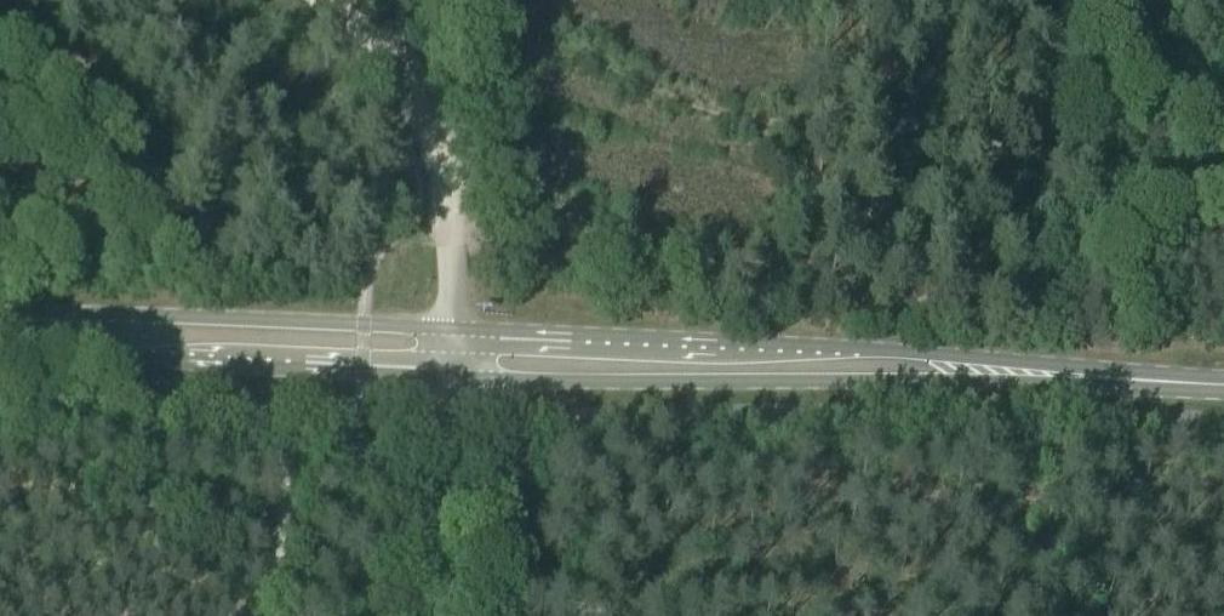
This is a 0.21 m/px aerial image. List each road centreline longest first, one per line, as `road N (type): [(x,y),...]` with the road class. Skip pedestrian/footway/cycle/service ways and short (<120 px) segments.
road 1 (track): [(1223,141),(781,128),(434,0)]
road 2 (primary): [(1223,382),(456,345)]
road 3 (primary): [(456,345),(0,321)]
road 4 (tertiary): [(439,615),(456,345)]

